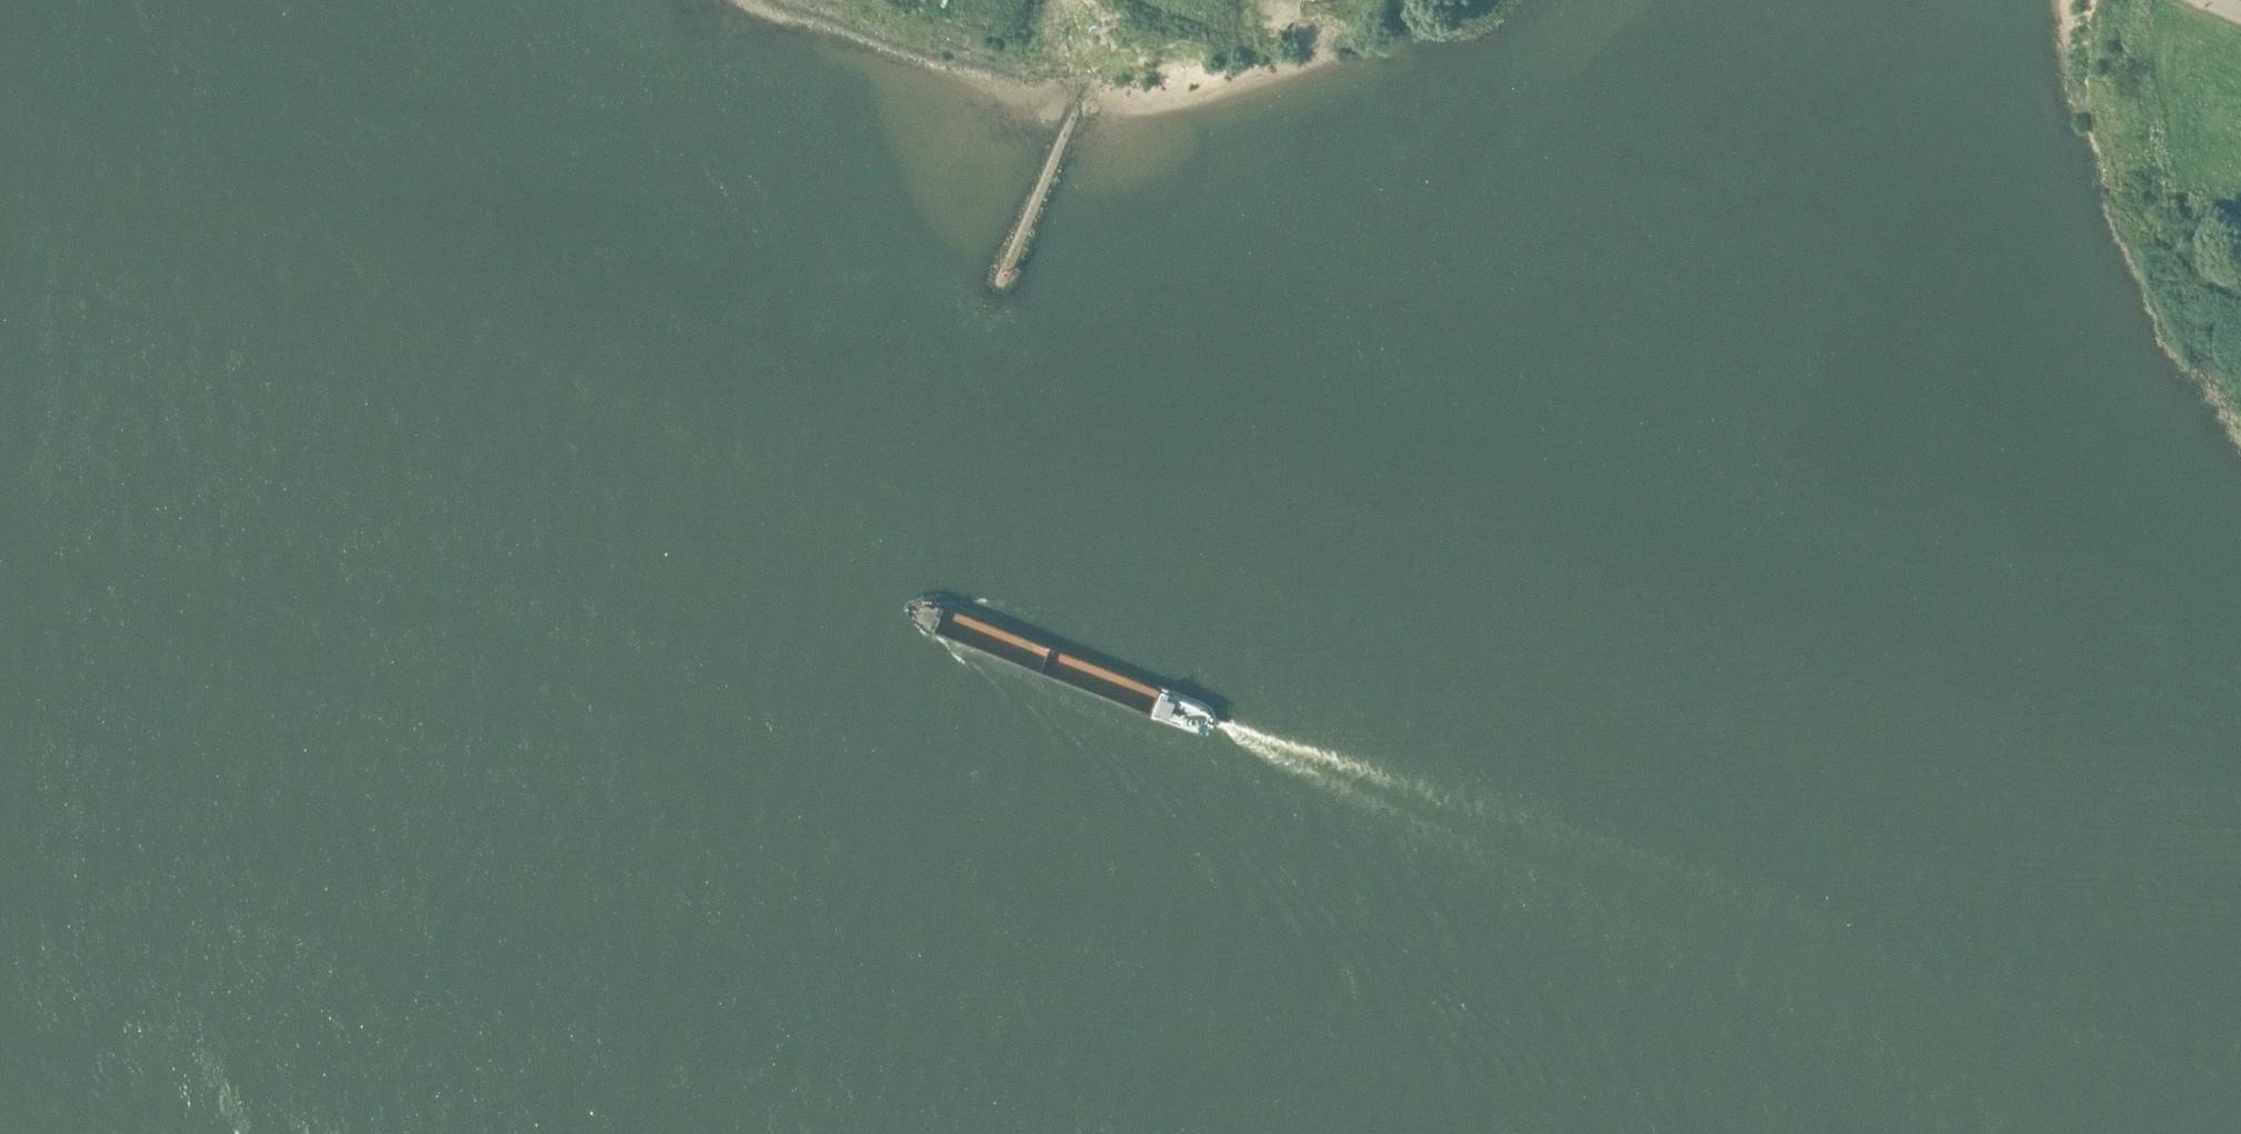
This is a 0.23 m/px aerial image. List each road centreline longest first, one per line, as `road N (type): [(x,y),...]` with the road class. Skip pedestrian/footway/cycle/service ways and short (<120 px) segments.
road 1 (motorway): [(1401,1133),(1886,0)]
road 2 (motorway): [(1799,0),(1325,1133)]
road 3 (unclassified): [(1849,1133),(2240,241)]

